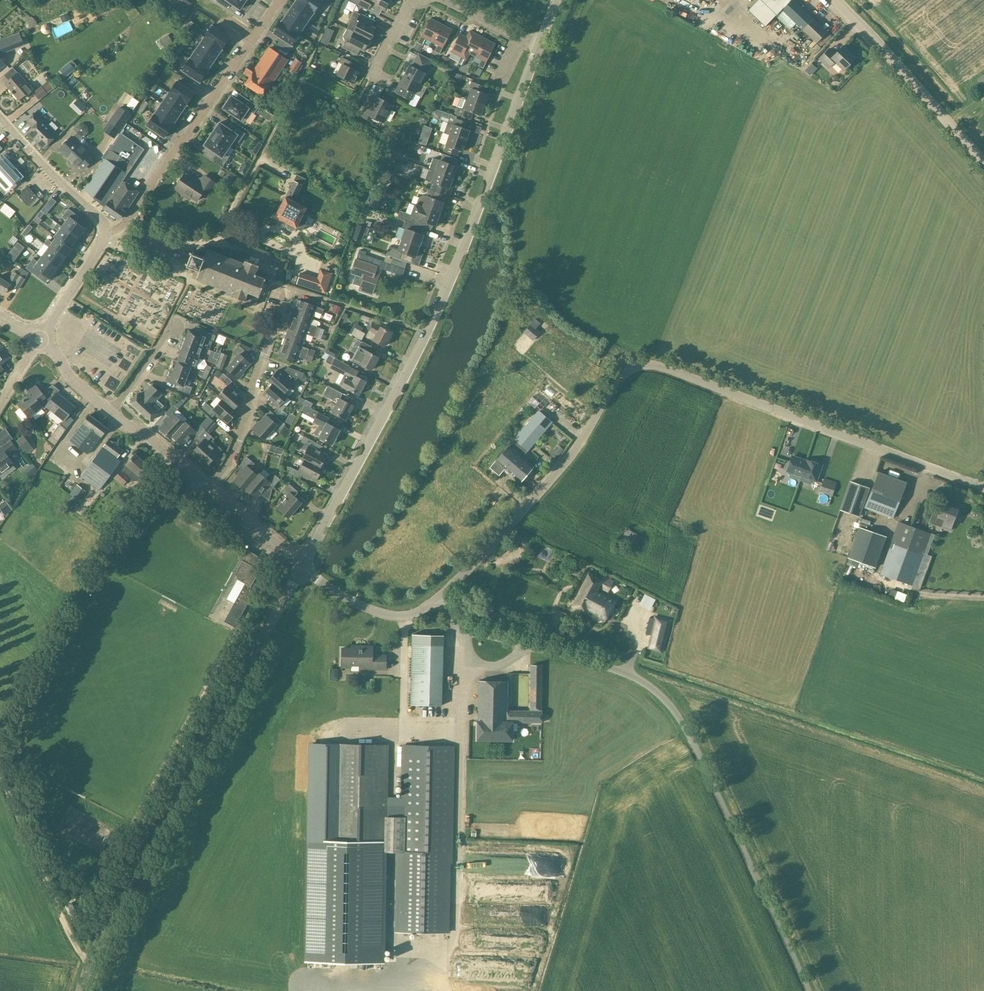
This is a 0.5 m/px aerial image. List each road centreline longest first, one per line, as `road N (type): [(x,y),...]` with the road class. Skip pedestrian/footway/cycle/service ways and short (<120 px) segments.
road 1 (unclassified): [(439,601),(574,451),(616,381),(642,364),(983,486)]
road 2 (unclassified): [(807,990),(667,701),(629,674),(475,632),(439,601)]
road 3 (tertiary): [(302,567),(428,331),(540,48)]
road 4 (tertiary): [(78,990),(97,941),(302,567)]
road 5 (residential): [(279,0),(117,229)]
road 6 (unclassified): [(983,164),(835,0)]
road 7 (residential): [(207,487),(226,466),(287,290)]
road 8 (track): [(0,772),(86,962)]
road 9 (residential): [(105,232),(0,118)]
road 10 (residential): [(439,601),(407,617),(388,616),(302,567)]
road 11 (residential): [(39,339),(105,232)]
road 12 (residential): [(302,567),(207,487)]
road 13 (residential): [(207,487),(111,413)]

